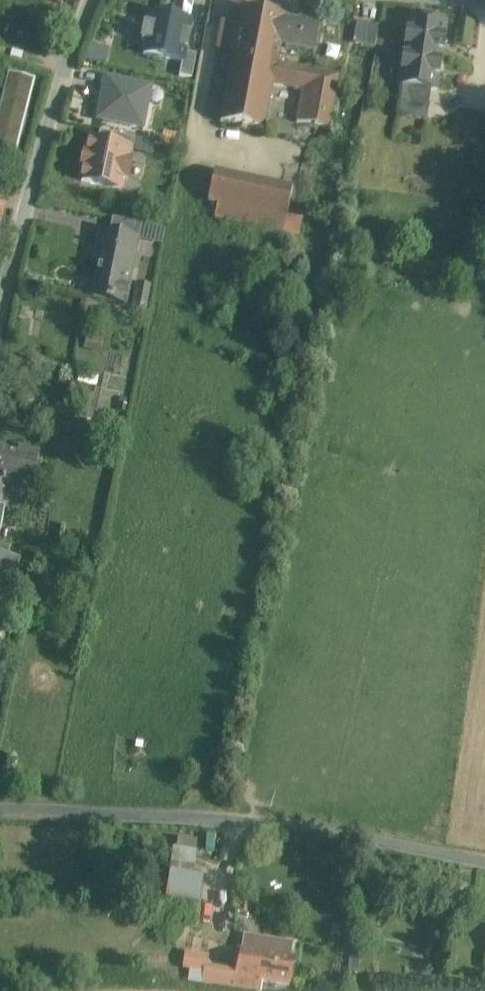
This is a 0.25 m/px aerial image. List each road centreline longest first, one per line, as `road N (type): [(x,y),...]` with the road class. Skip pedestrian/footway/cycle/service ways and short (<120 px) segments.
road 1 (residential): [(484,855),(0,809)]
road 2 (residential): [(96,0),(0,300)]

